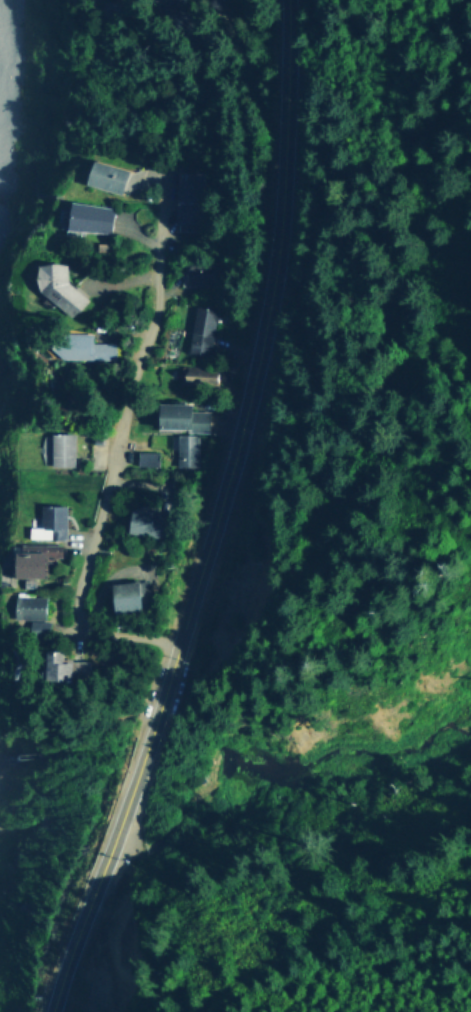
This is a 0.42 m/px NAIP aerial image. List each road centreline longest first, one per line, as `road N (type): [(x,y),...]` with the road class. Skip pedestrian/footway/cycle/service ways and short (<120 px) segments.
road 1 (secondary): [(147,751),(248,406),(281,207),(293,53),(288,0)]
road 2 (residential): [(179,643),(112,640),(91,625),(88,611),(146,330),(167,175)]
road 3 (secondary): [(52,1011),(147,751)]

